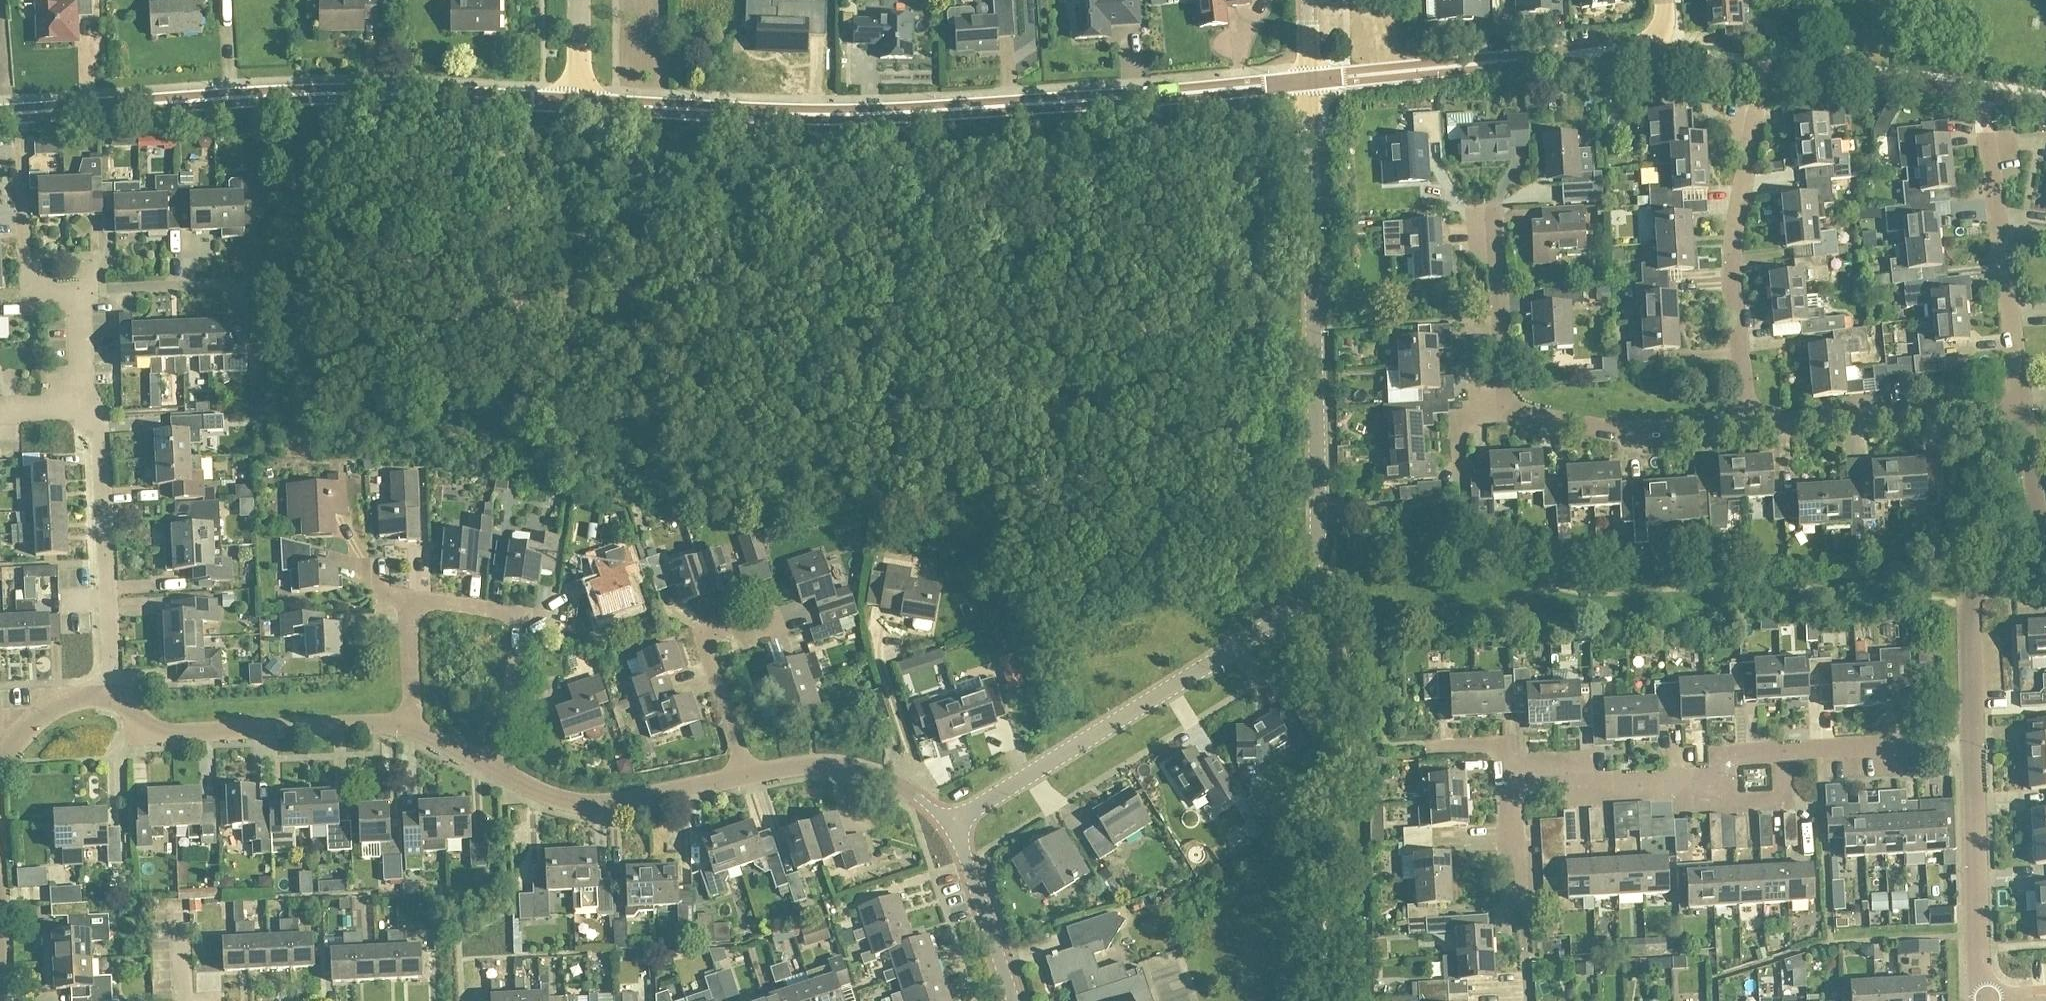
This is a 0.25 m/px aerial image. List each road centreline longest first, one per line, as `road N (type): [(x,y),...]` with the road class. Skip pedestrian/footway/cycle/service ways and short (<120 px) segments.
road 1 (tertiary): [(954,822),(1273,626),(1299,599),(1323,514),(1311,87)]
road 2 (residential): [(579,102),(830,116),(1311,87)]
road 3 (residential): [(0,115),(386,93),(579,102)]
road 4 (residential): [(1508,784),(1713,774),(1743,753),(1972,739)]
road 5 (residential): [(1667,0),(1667,28),(1645,55),(1597,53),(1311,87)]
road 6 (tertiary): [(415,728),(387,723),(167,733),(111,695)]
road 7 (residential): [(1744,425),(1733,227),(1757,118)]
road 8 (residential): [(85,400),(102,427),(111,695)]
road 9 (residential): [(1744,425),(2021,402)]
road 10 (residential): [(2021,402),(1991,142)]
road 11 (tertiary): [(748,774),(590,803),(546,795),(497,769)]
road 12 (residential): [(1979,995),(1972,739)]
road 13 (residential): [(1497,410),(1618,430),(1744,425)]
road 14 (residential): [(2034,535),(2009,540),(1975,580),(1967,615),(1972,739)]
road 15 (residential): [(415,728),(412,621),(428,600),(516,616)]
road 16 (tertiary): [(954,822),(902,783),(855,766),(748,774)]
road 17 (residential): [(1529,1000),(1508,784)]
road 18 (residential): [(1493,205),(1497,410)]
road 19 (tertiary): [(1016,1000),(954,822)]
road 20 (residential): [(748,774),(705,641),(711,629),(735,622)]
road 21 (residential): [(79,290),(245,282)]
road 22 (residential): [(516,616),(497,769)]
road 23 (tertiary): [(111,695),(79,696),(42,714),(9,744),(0,768)]
road 24 (residential): [(2034,535),(2021,402)]

